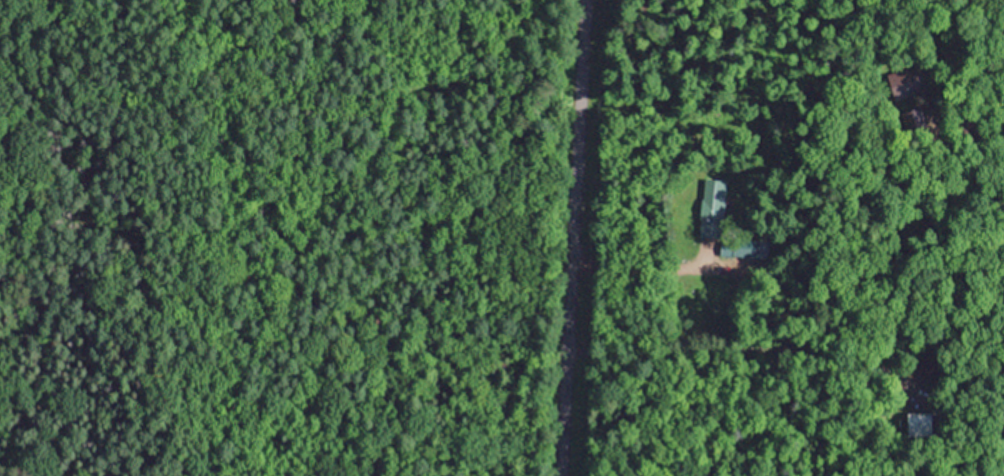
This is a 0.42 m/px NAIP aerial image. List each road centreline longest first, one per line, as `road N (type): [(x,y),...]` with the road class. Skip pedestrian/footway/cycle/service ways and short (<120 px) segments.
road 1 (residential): [(563,475),(585,0)]

